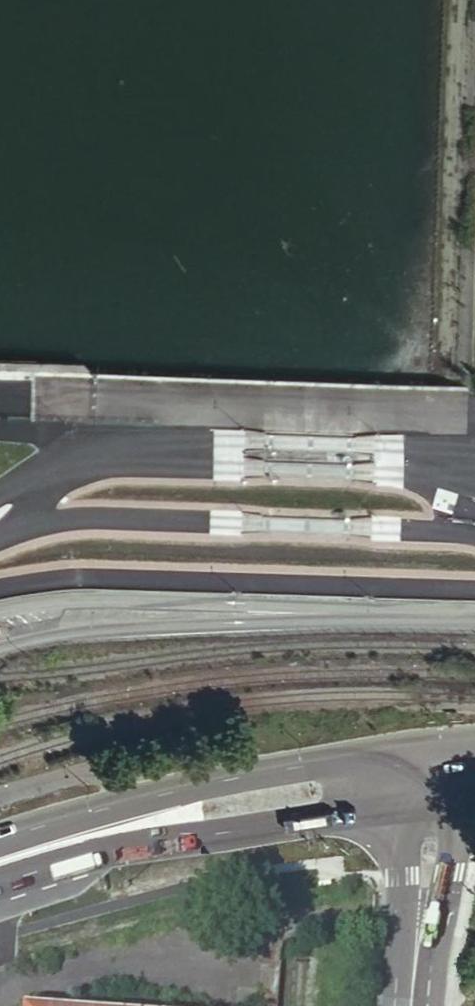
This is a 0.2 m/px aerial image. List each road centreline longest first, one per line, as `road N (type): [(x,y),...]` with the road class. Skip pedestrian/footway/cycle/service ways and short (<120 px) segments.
road 1 (secondary): [(0,884),(140,840),(428,805)]
road 2 (secondary): [(425,743),(229,773),(0,835)]
road 3 (tertiary): [(412,1005),(428,805)]

